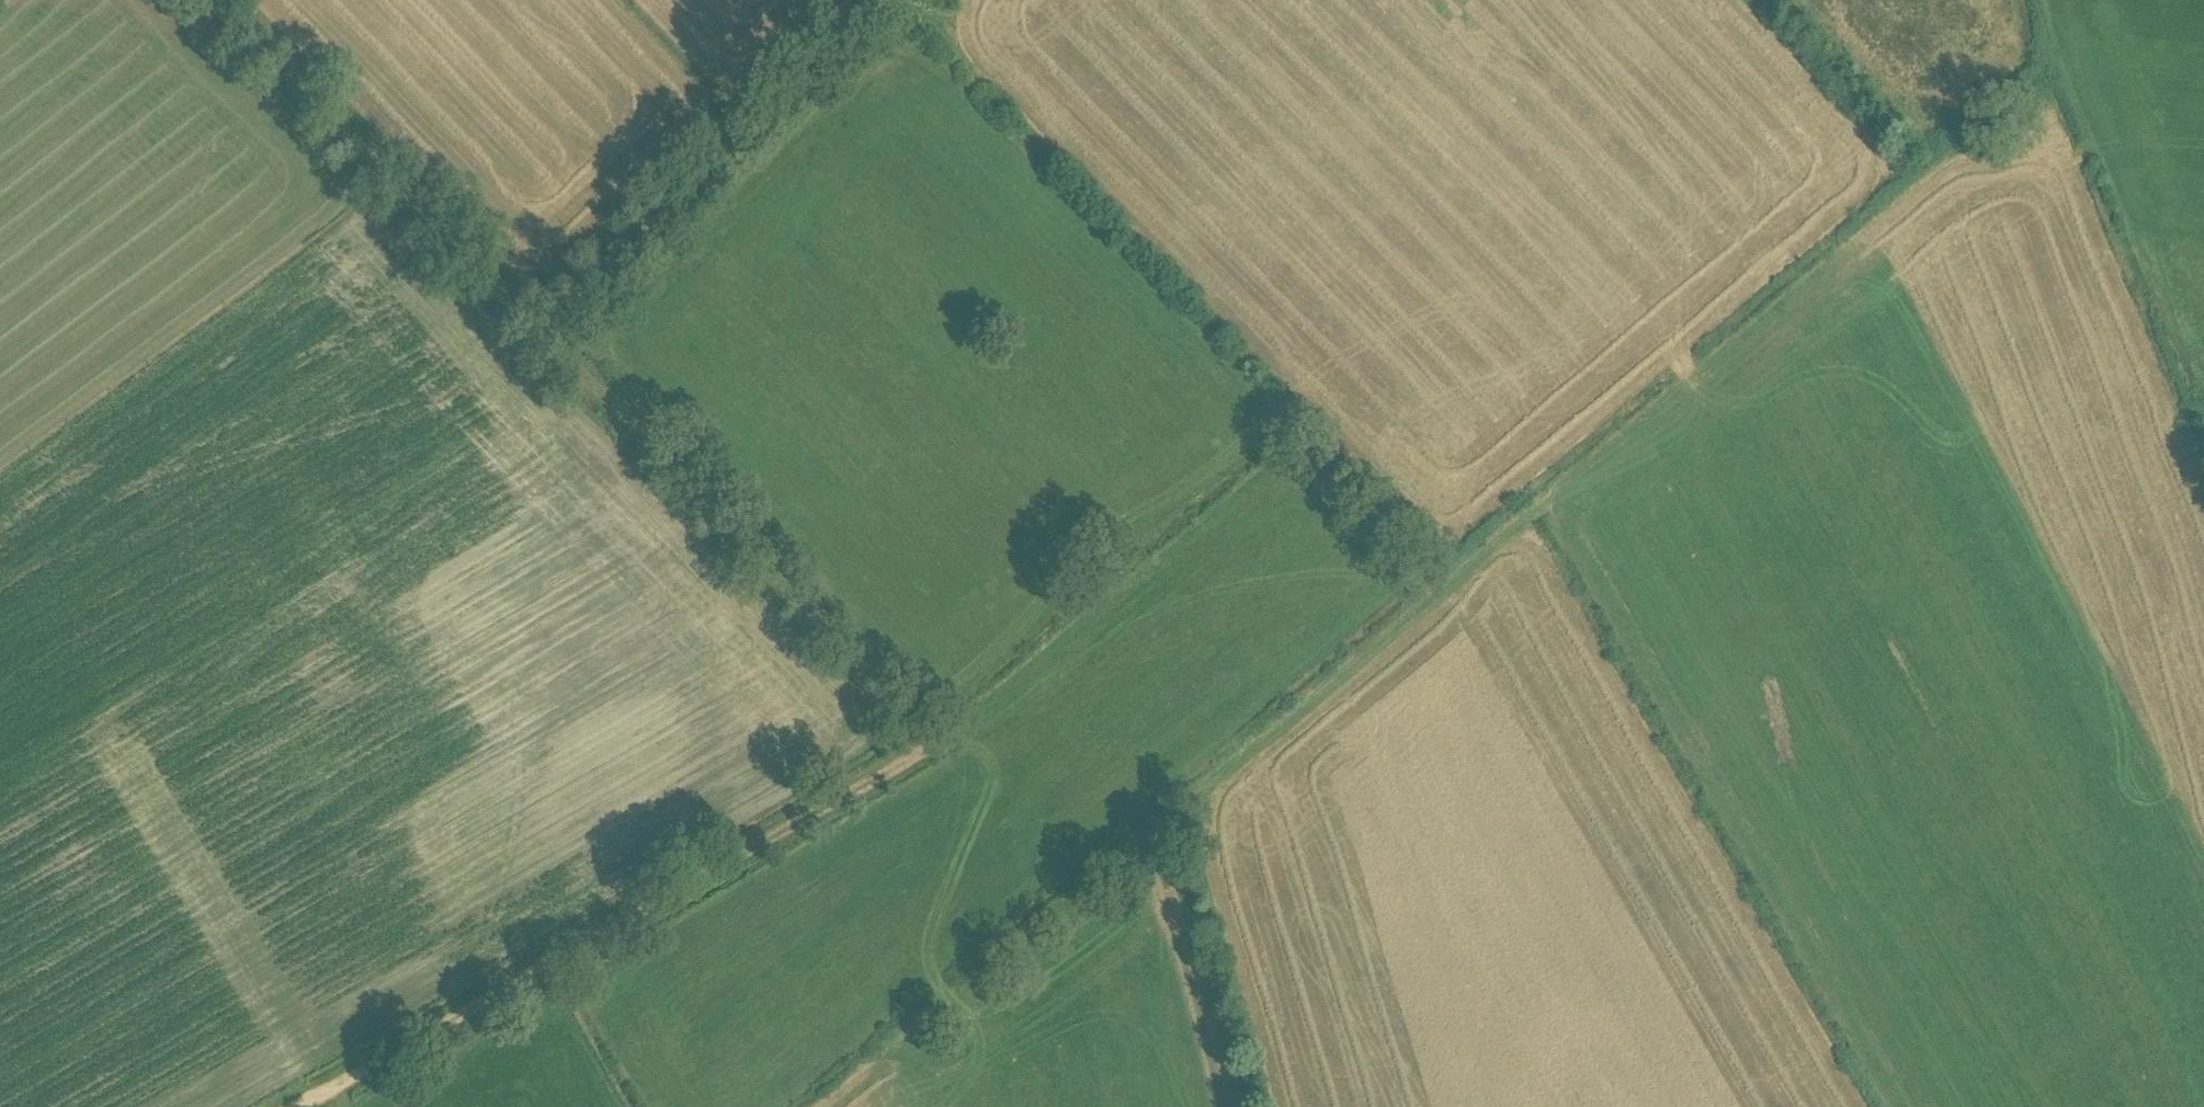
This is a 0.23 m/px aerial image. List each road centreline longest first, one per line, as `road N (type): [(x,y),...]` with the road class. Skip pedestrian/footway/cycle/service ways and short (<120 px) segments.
road 1 (track): [(300,1106),(913,753),(917,734),(533,316)]
road 2 (track): [(884,0),(622,248),(533,316),(220,0)]

